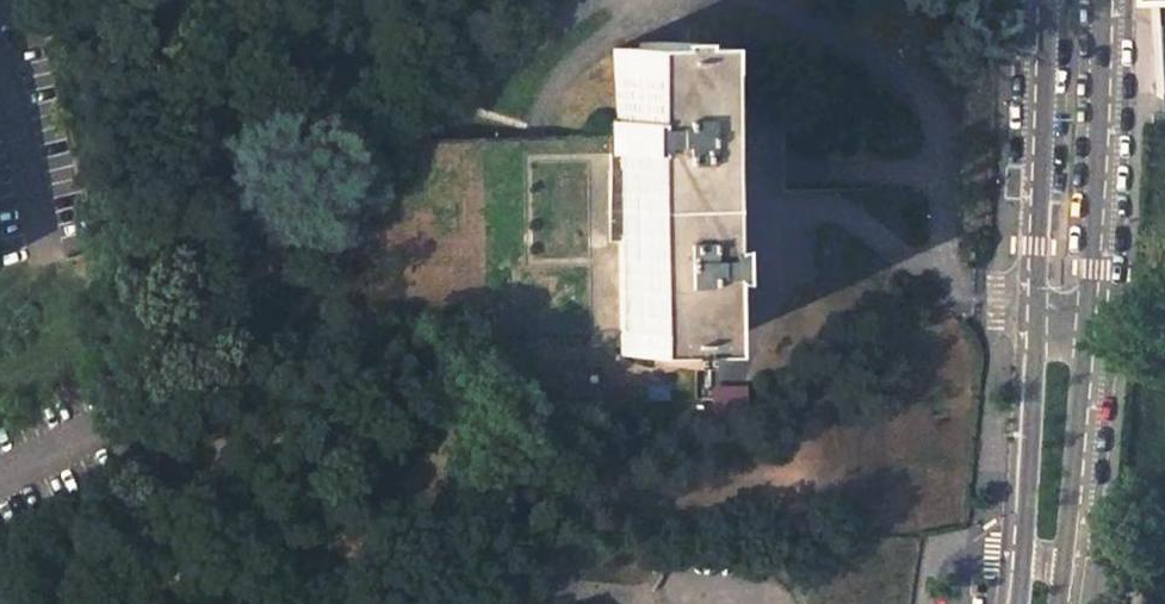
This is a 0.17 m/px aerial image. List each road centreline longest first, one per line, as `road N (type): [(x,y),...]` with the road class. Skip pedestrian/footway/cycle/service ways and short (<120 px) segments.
road 1 (unclassified): [(1061,603),(1095,271),(1106,0)]
road 2 (unclassified): [(1045,0),(1014,603)]
road 3 (residential): [(0,51),(47,248)]

